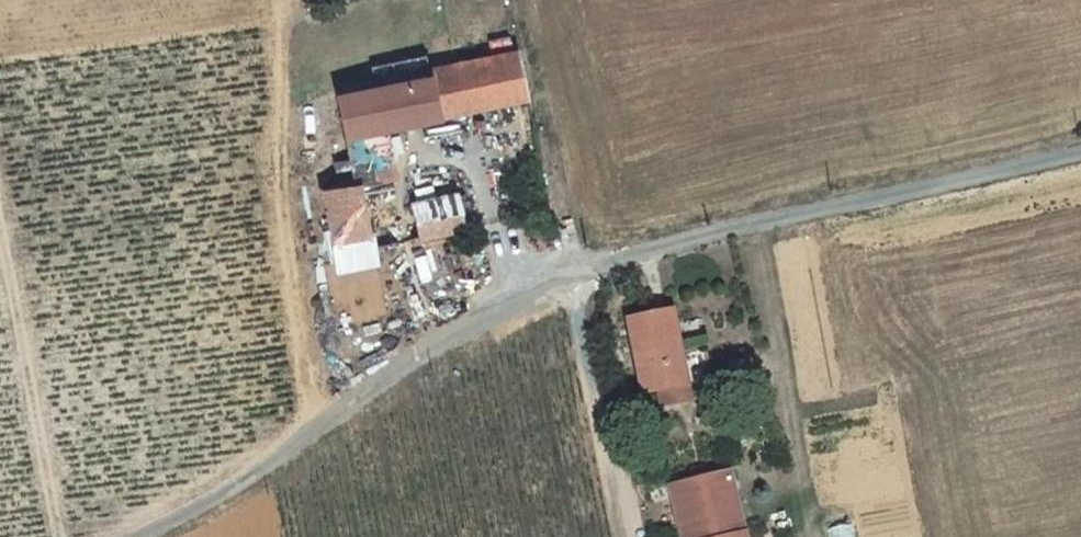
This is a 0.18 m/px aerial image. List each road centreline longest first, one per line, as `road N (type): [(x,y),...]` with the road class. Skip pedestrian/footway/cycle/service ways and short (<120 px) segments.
road 1 (unclassified): [(1080,147),(756,223),(572,278),(442,339),(192,510),(134,536)]
road 2 (track): [(622,536),(572,278)]

